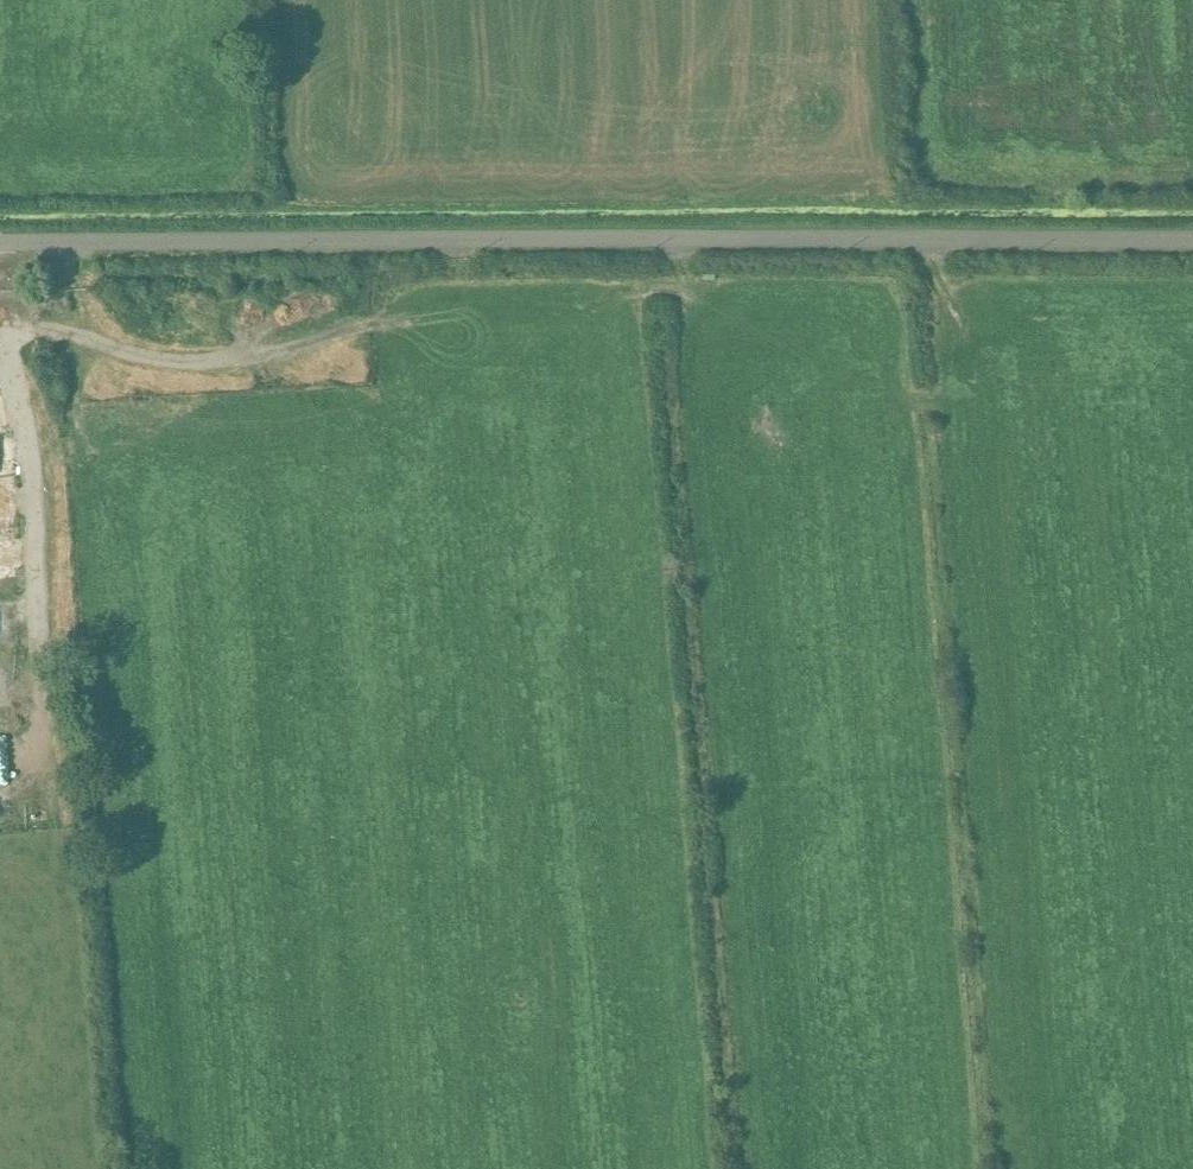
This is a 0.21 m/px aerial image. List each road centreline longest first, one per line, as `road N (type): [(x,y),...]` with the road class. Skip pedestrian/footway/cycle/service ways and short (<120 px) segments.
road 1 (unclassified): [(0,242),(1192,239)]

